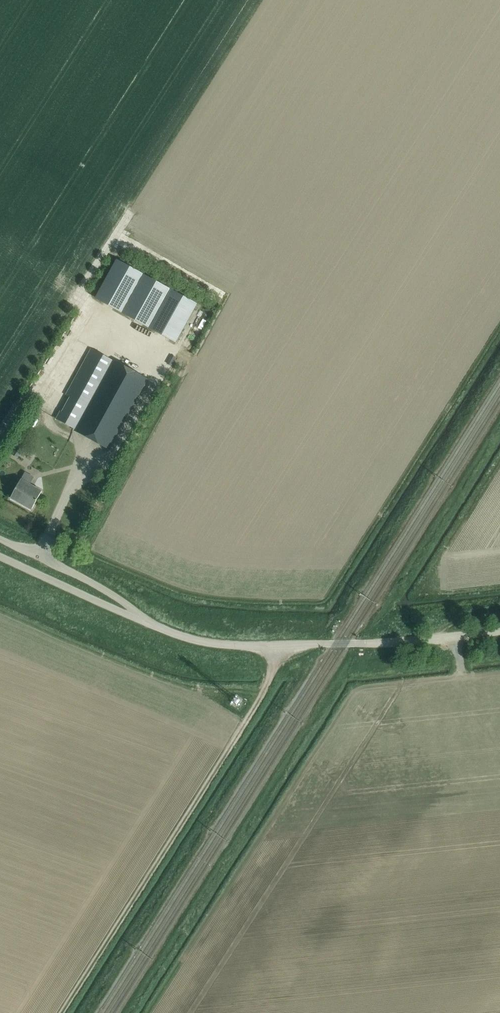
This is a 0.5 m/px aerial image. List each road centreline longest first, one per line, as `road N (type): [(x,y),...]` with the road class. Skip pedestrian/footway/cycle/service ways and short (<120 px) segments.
road 1 (unclassified): [(499,631),(210,643),(0,556)]
road 2 (track): [(283,645),(259,700),(60,1012)]

